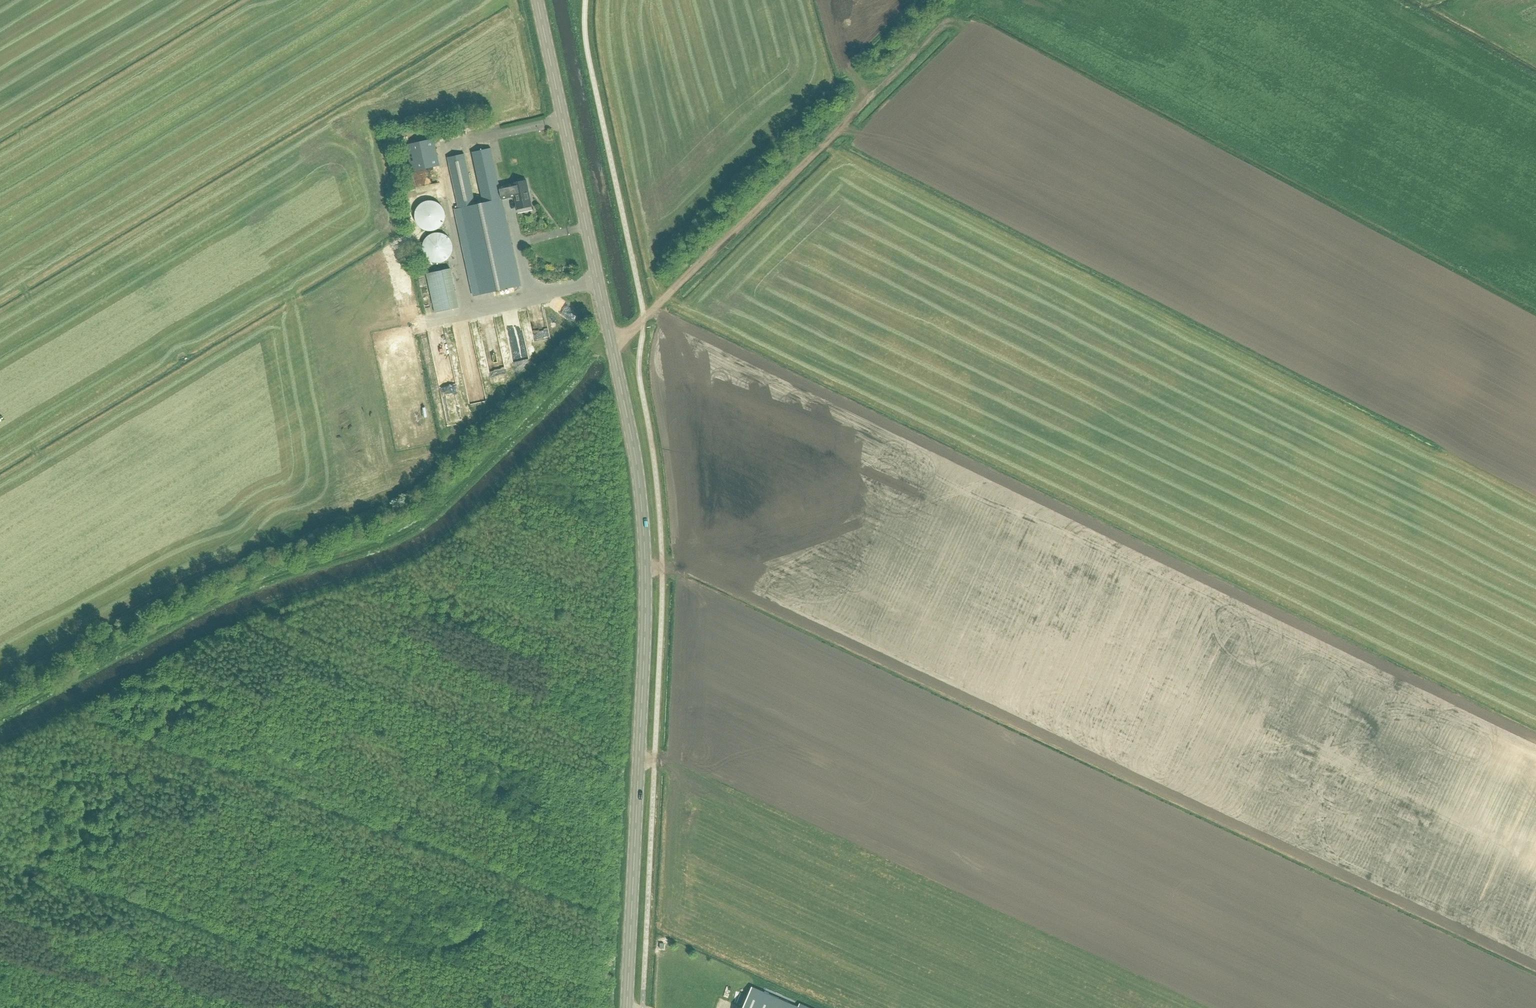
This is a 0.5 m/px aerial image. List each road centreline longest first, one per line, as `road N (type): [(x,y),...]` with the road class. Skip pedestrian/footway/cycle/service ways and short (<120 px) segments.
road 1 (primary): [(627,1007),(644,545),(628,419),(538,0)]
road 2 (track): [(0,717),(239,591),(433,516),(603,351)]
road 3 (track): [(643,320),(965,0)]

